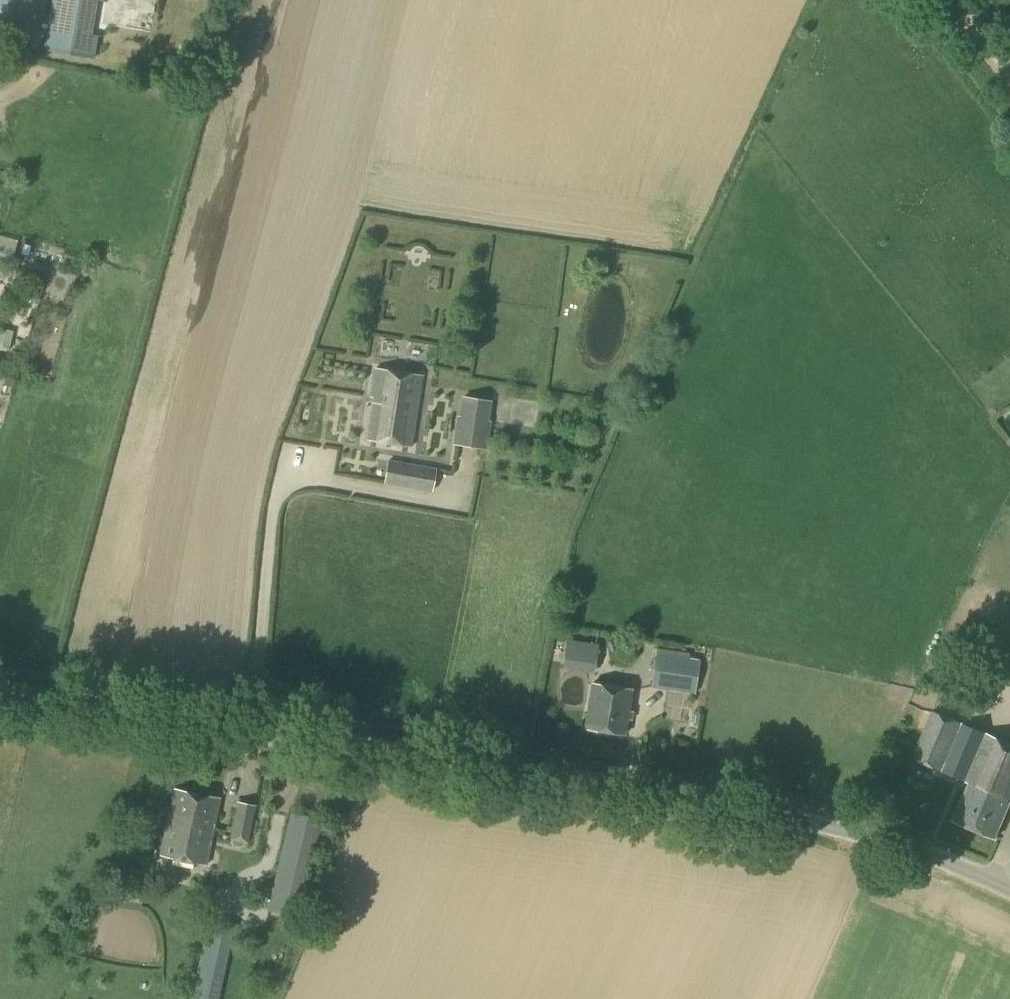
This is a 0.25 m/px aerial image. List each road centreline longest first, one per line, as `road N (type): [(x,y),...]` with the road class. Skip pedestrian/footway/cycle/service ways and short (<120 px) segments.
road 1 (unclassified): [(1009,893),(908,847),(810,823),(0,689)]

